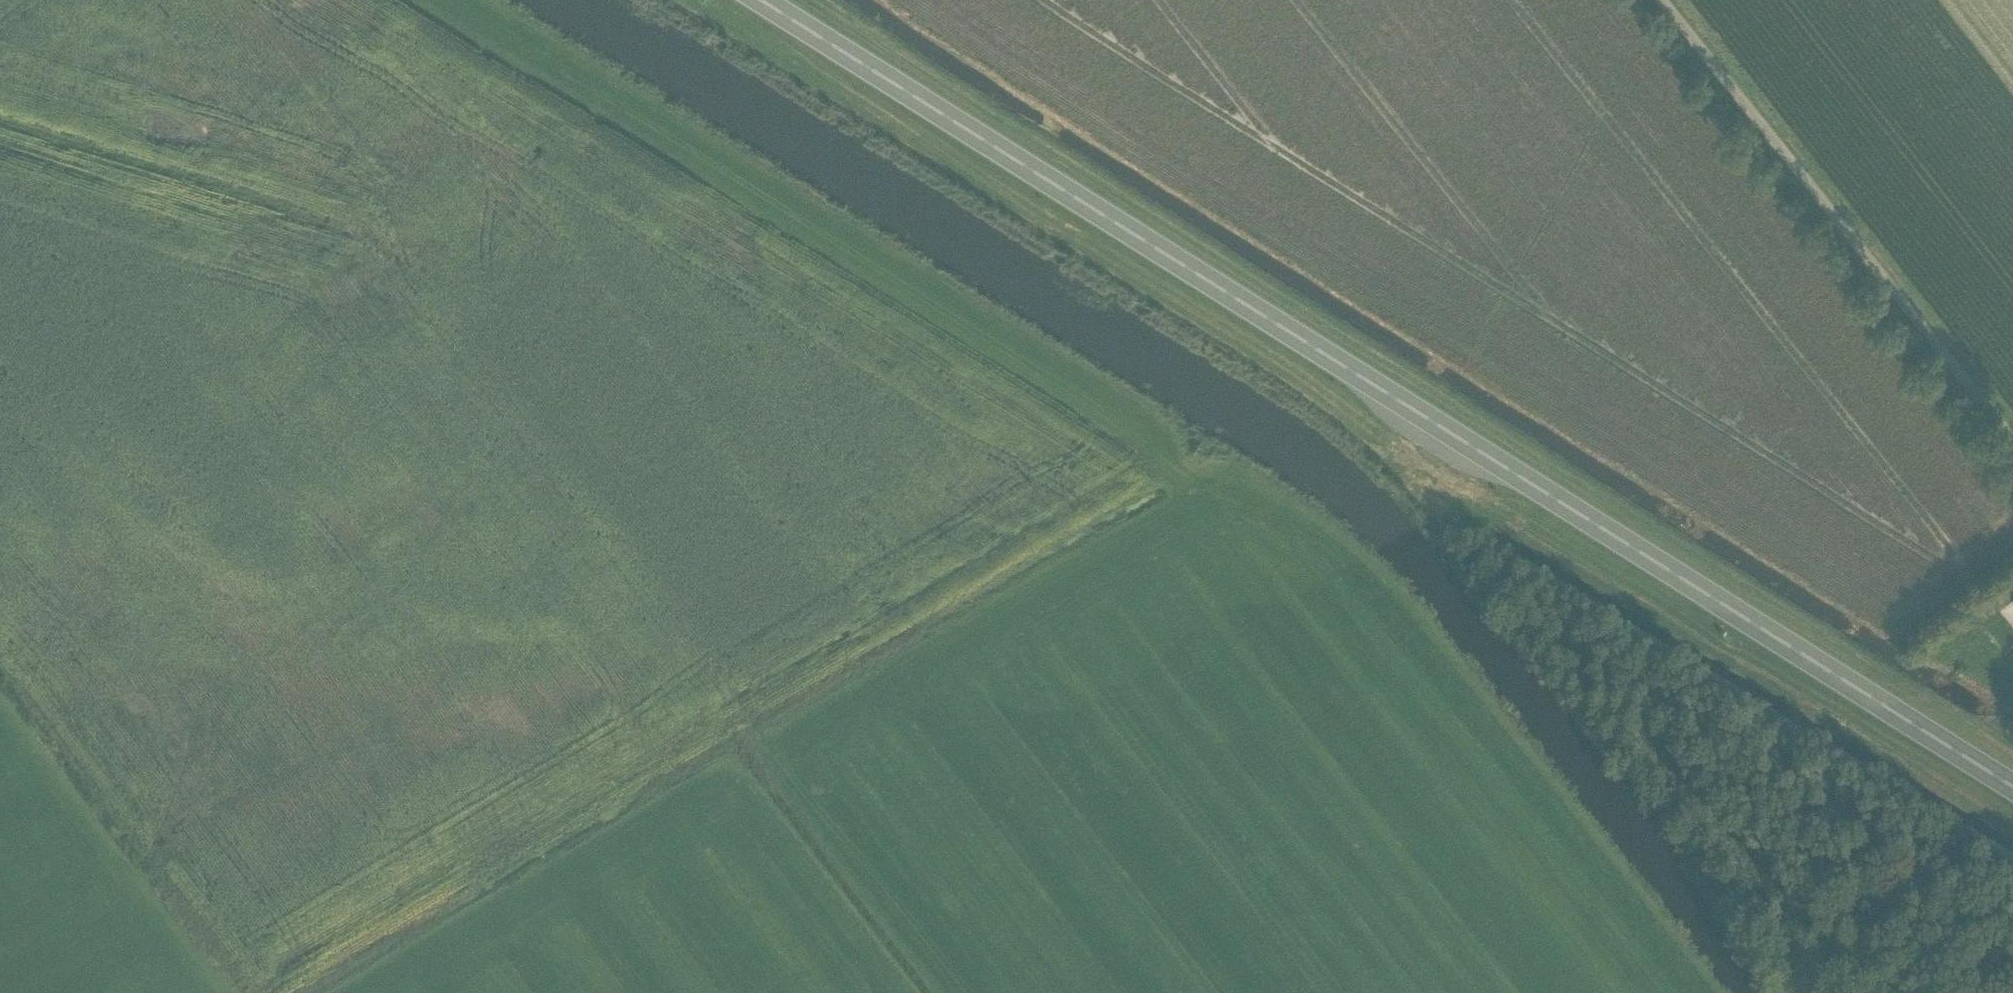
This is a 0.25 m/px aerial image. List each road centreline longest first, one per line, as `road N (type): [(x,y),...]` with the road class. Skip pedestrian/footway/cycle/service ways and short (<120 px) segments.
road 1 (trunk): [(2012,786),(759,0)]
road 2 (unclassified): [(2012,436),(1664,0)]

